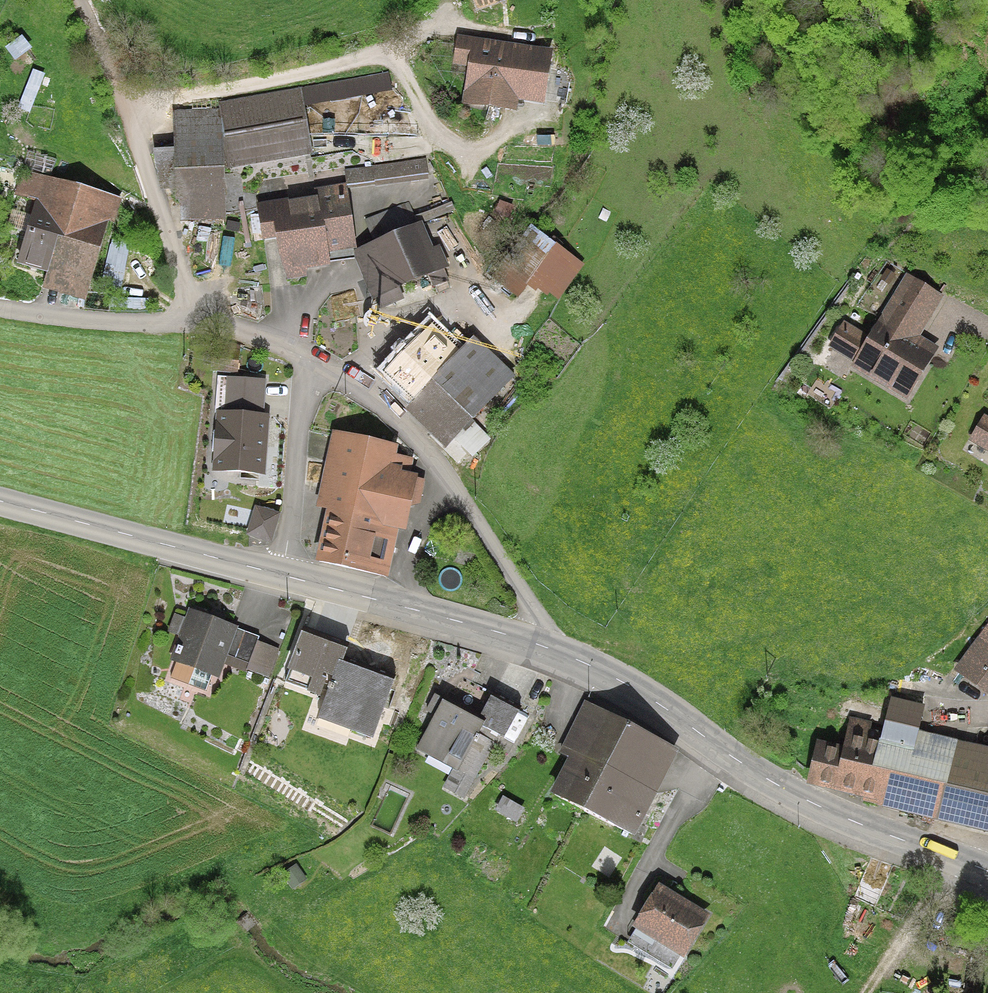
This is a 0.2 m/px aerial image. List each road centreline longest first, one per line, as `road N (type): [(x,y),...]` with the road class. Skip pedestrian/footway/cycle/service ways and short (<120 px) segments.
road 1 (tertiary): [(538,643),(0,502)]
road 2 (residential): [(538,643),(537,621),(520,585),(471,510),(394,420),(292,351),(231,329),(179,324)]
road 3 (tertiary): [(987,871),(785,790),(603,672),(538,643)]
road 4 (residential): [(179,324),(182,273),(80,0)]
road 5 (residential): [(179,324),(0,310)]

